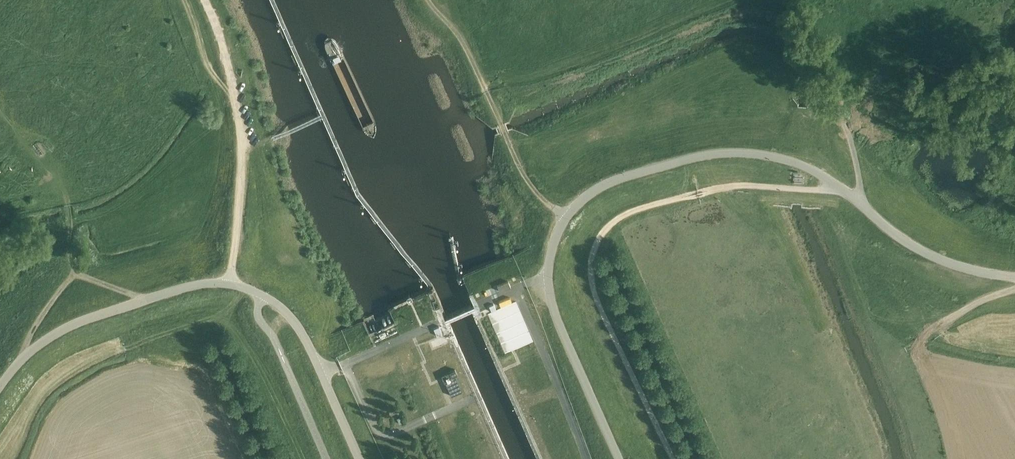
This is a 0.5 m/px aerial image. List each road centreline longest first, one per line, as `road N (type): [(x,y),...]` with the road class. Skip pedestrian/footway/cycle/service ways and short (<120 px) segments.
road 1 (unclassified): [(621,458),(547,279),(564,221),(594,189),(700,158),(781,158),(942,263),(1014,279)]
road 2 (unclassified): [(0,387),(24,357),(71,325),(170,291),(231,283),(292,314),(360,458)]
road 3 (track): [(231,283),(243,177),(238,116),(205,0)]
road 4 (track): [(147,299),(78,277),(64,284),(24,357)]
road 5 (track): [(854,154),(789,0)]
road 6 (track): [(911,349),(982,300),(1014,291)]

